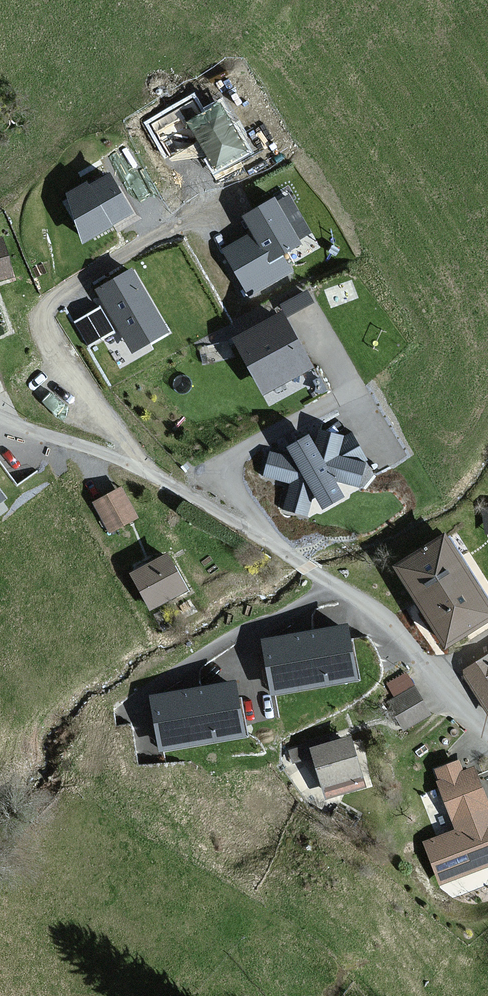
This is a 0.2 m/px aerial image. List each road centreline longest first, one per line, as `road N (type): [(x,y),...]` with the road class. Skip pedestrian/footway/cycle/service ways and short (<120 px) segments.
road 1 (unclassified): [(145,472),(381,616),(487,733)]
road 2 (residential): [(145,472),(49,337),(47,311),(70,287),(150,238),(223,206)]
road 3 (unclassified): [(0,417),(145,472)]

